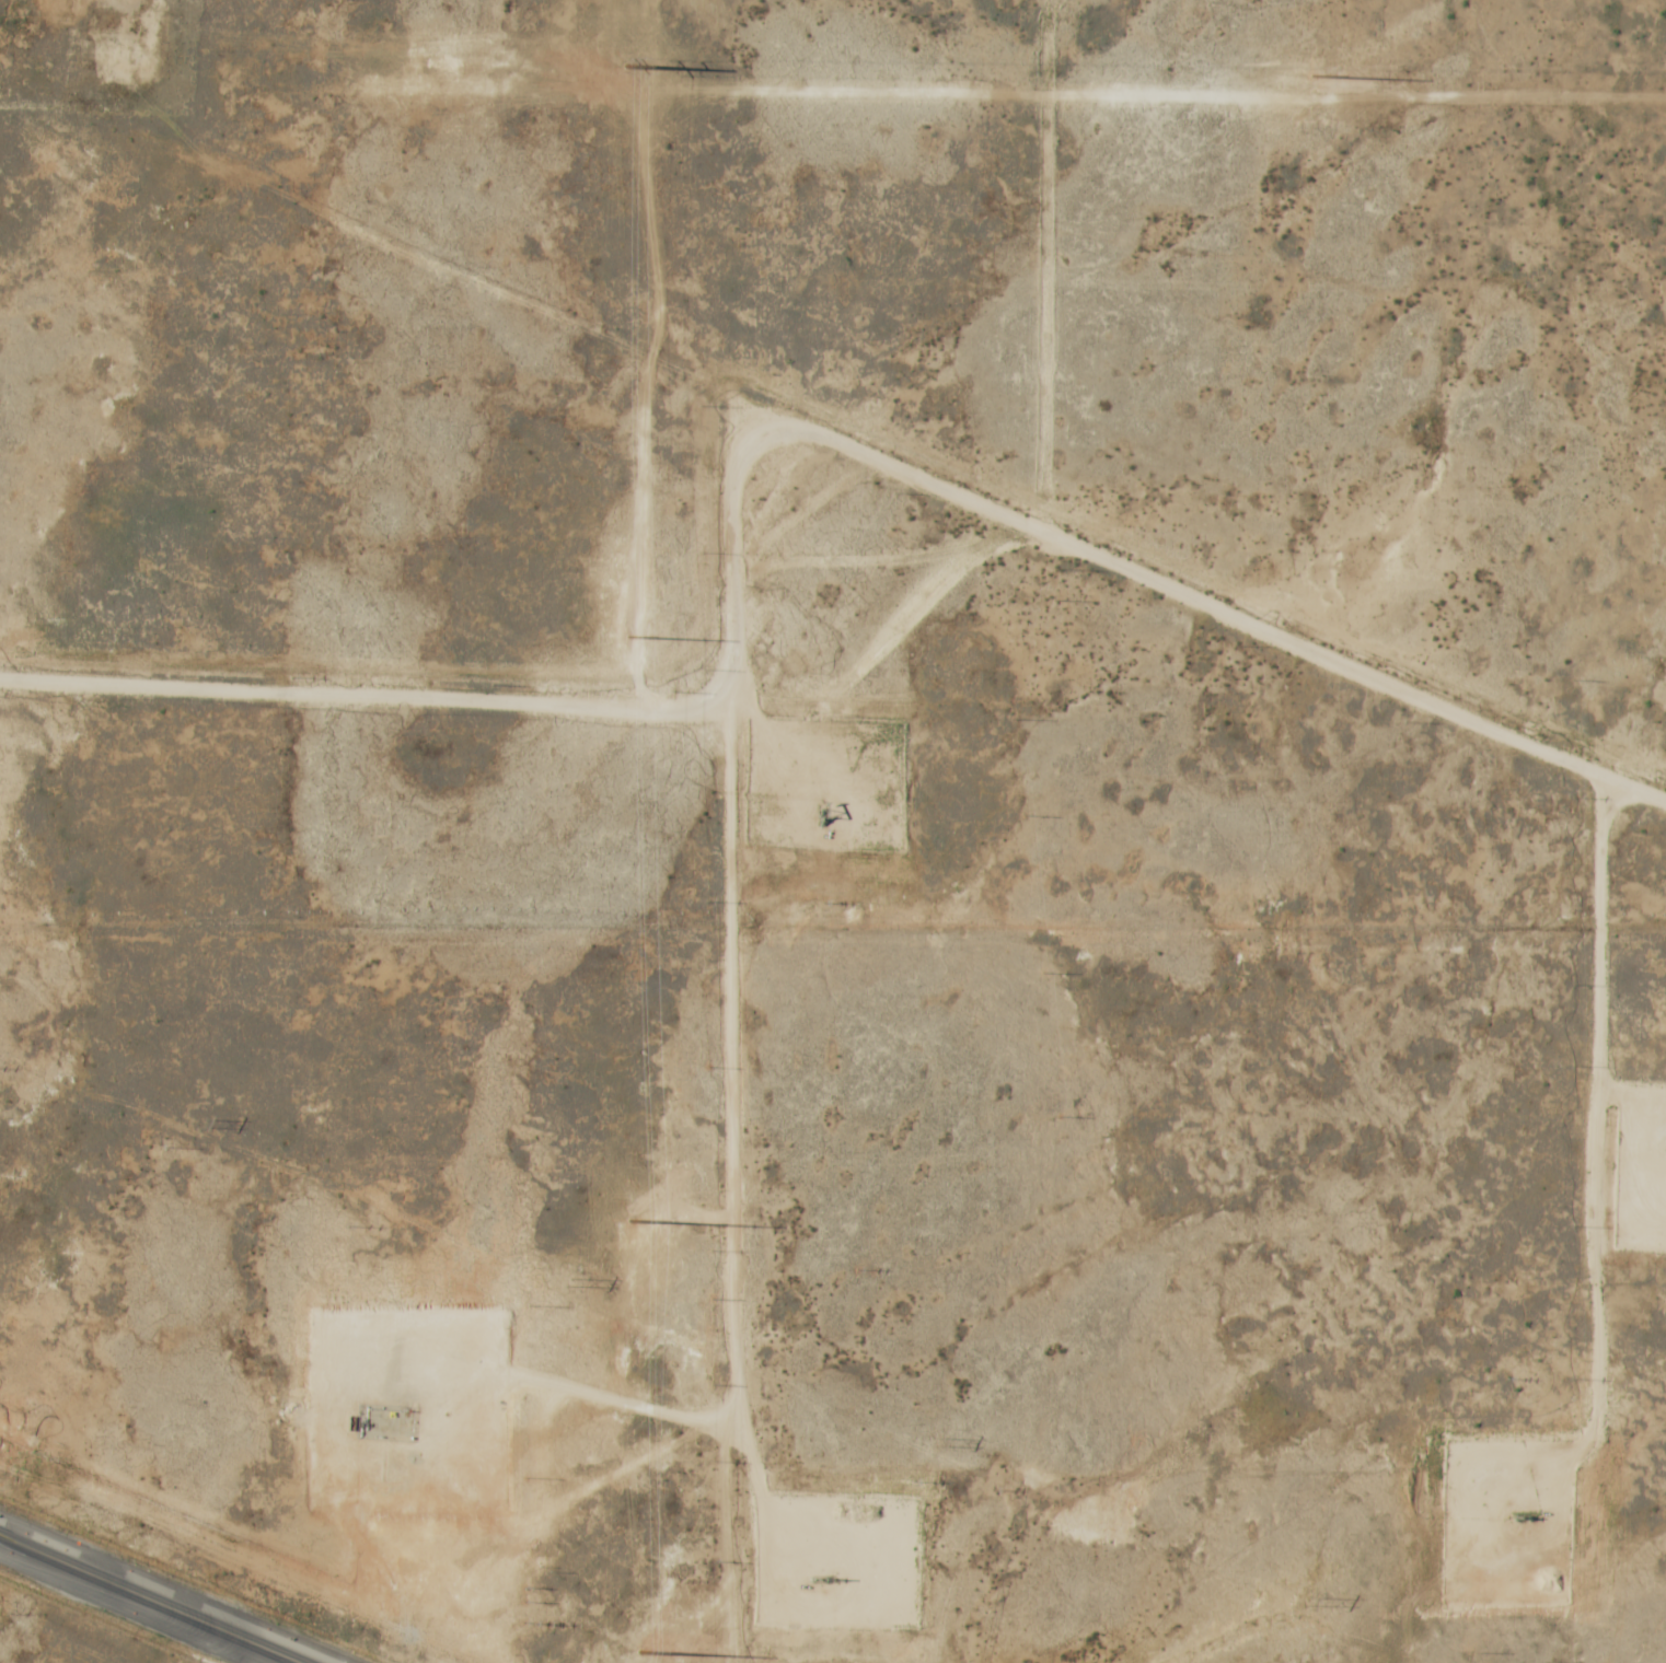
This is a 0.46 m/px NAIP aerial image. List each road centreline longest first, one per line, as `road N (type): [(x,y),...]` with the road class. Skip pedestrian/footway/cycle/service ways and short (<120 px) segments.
road 1 (residential): [(0,680),(724,710),(741,458),(815,403)]
road 2 (residential): [(724,710),(737,1429),(783,1501)]
road 3 (residential): [(1600,764),(1610,1431),(1551,1473)]
road 4 (primary): [(296,1662),(0,1537)]

